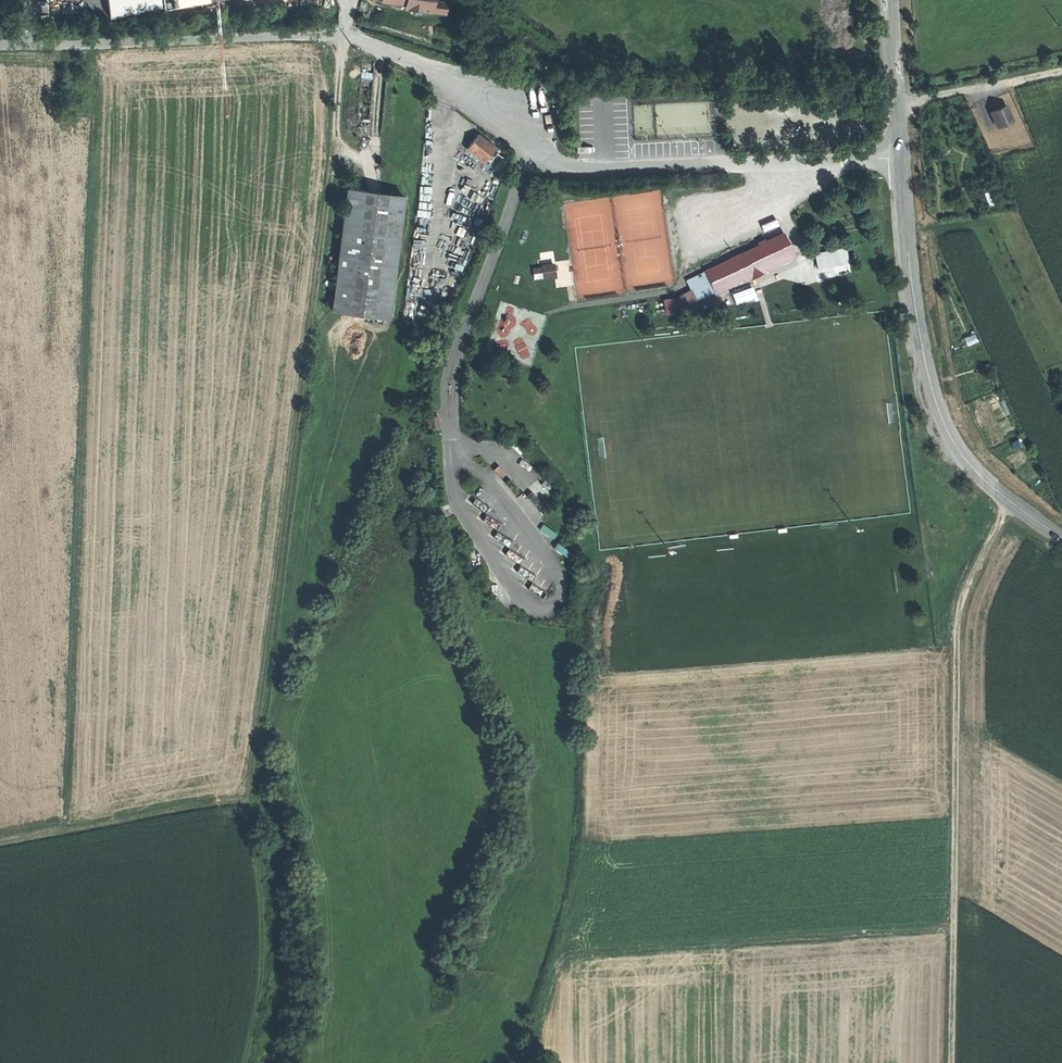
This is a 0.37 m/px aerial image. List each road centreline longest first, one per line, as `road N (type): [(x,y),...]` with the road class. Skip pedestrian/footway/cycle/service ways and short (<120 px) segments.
road 1 (track): [(347,25),(254,796),(0,843)]
road 2 (unclassified): [(28,44),(346,35),(423,68),(543,159),(571,168),(900,157)]
road 3 (track): [(955,1062),(964,599),(1009,500)]
road 4 (tertiary): [(1061,538),(979,474),(945,427),(916,314),(900,157)]
road 5 (track): [(958,922),(558,952)]
road 6 (track): [(254,796),(265,942),(245,1062)]
road 7 (track): [(898,104),(1061,70)]
road 8 (tertiary): [(900,157),(891,0)]

